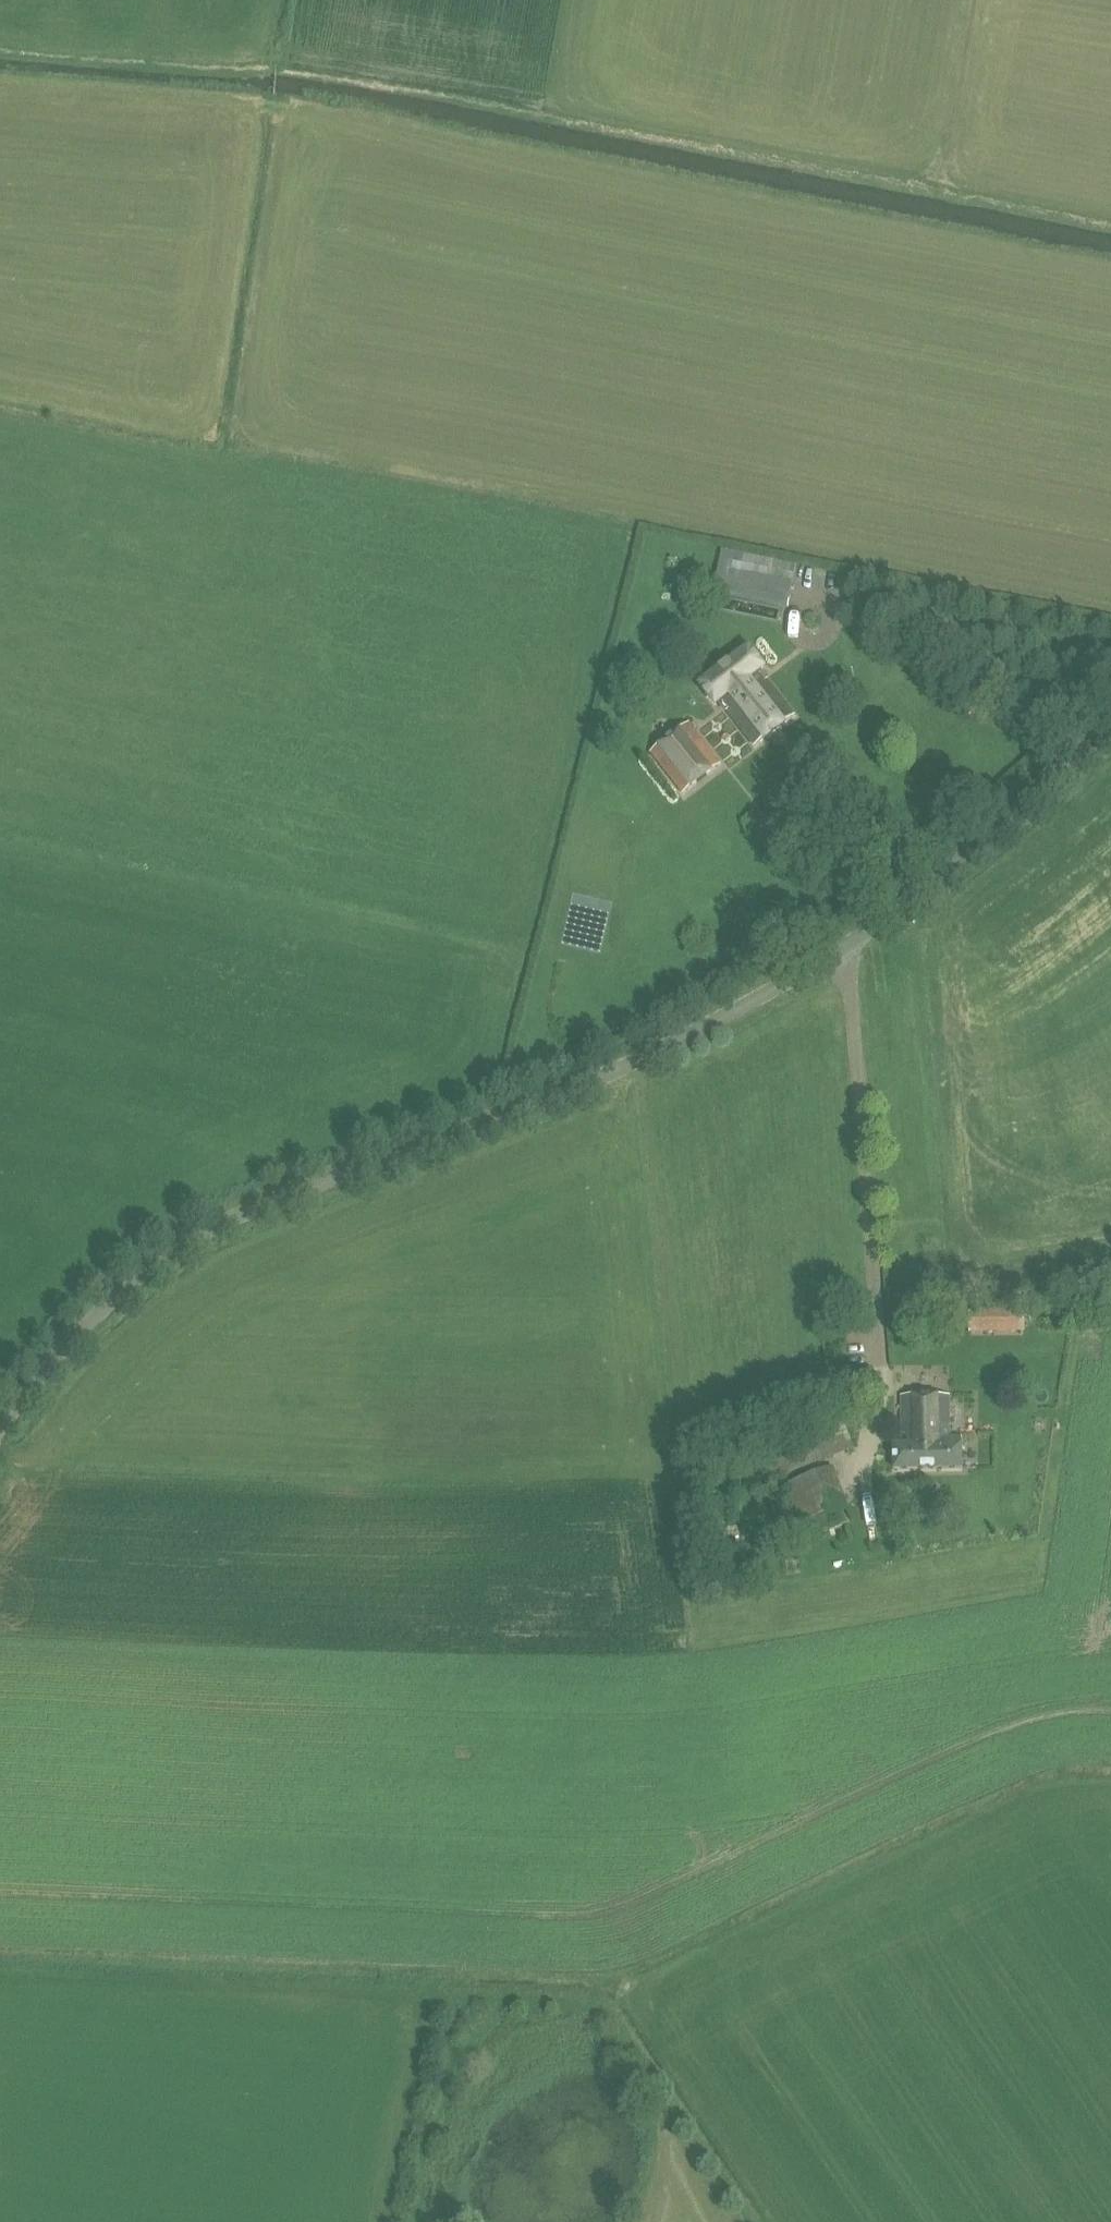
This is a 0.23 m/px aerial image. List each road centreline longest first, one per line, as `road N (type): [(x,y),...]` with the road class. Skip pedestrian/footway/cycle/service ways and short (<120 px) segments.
road 1 (unclassified): [(0,1408),(71,1317),(144,1253),(289,1178),(648,1047),(775,983),(888,913),(1110,720)]

